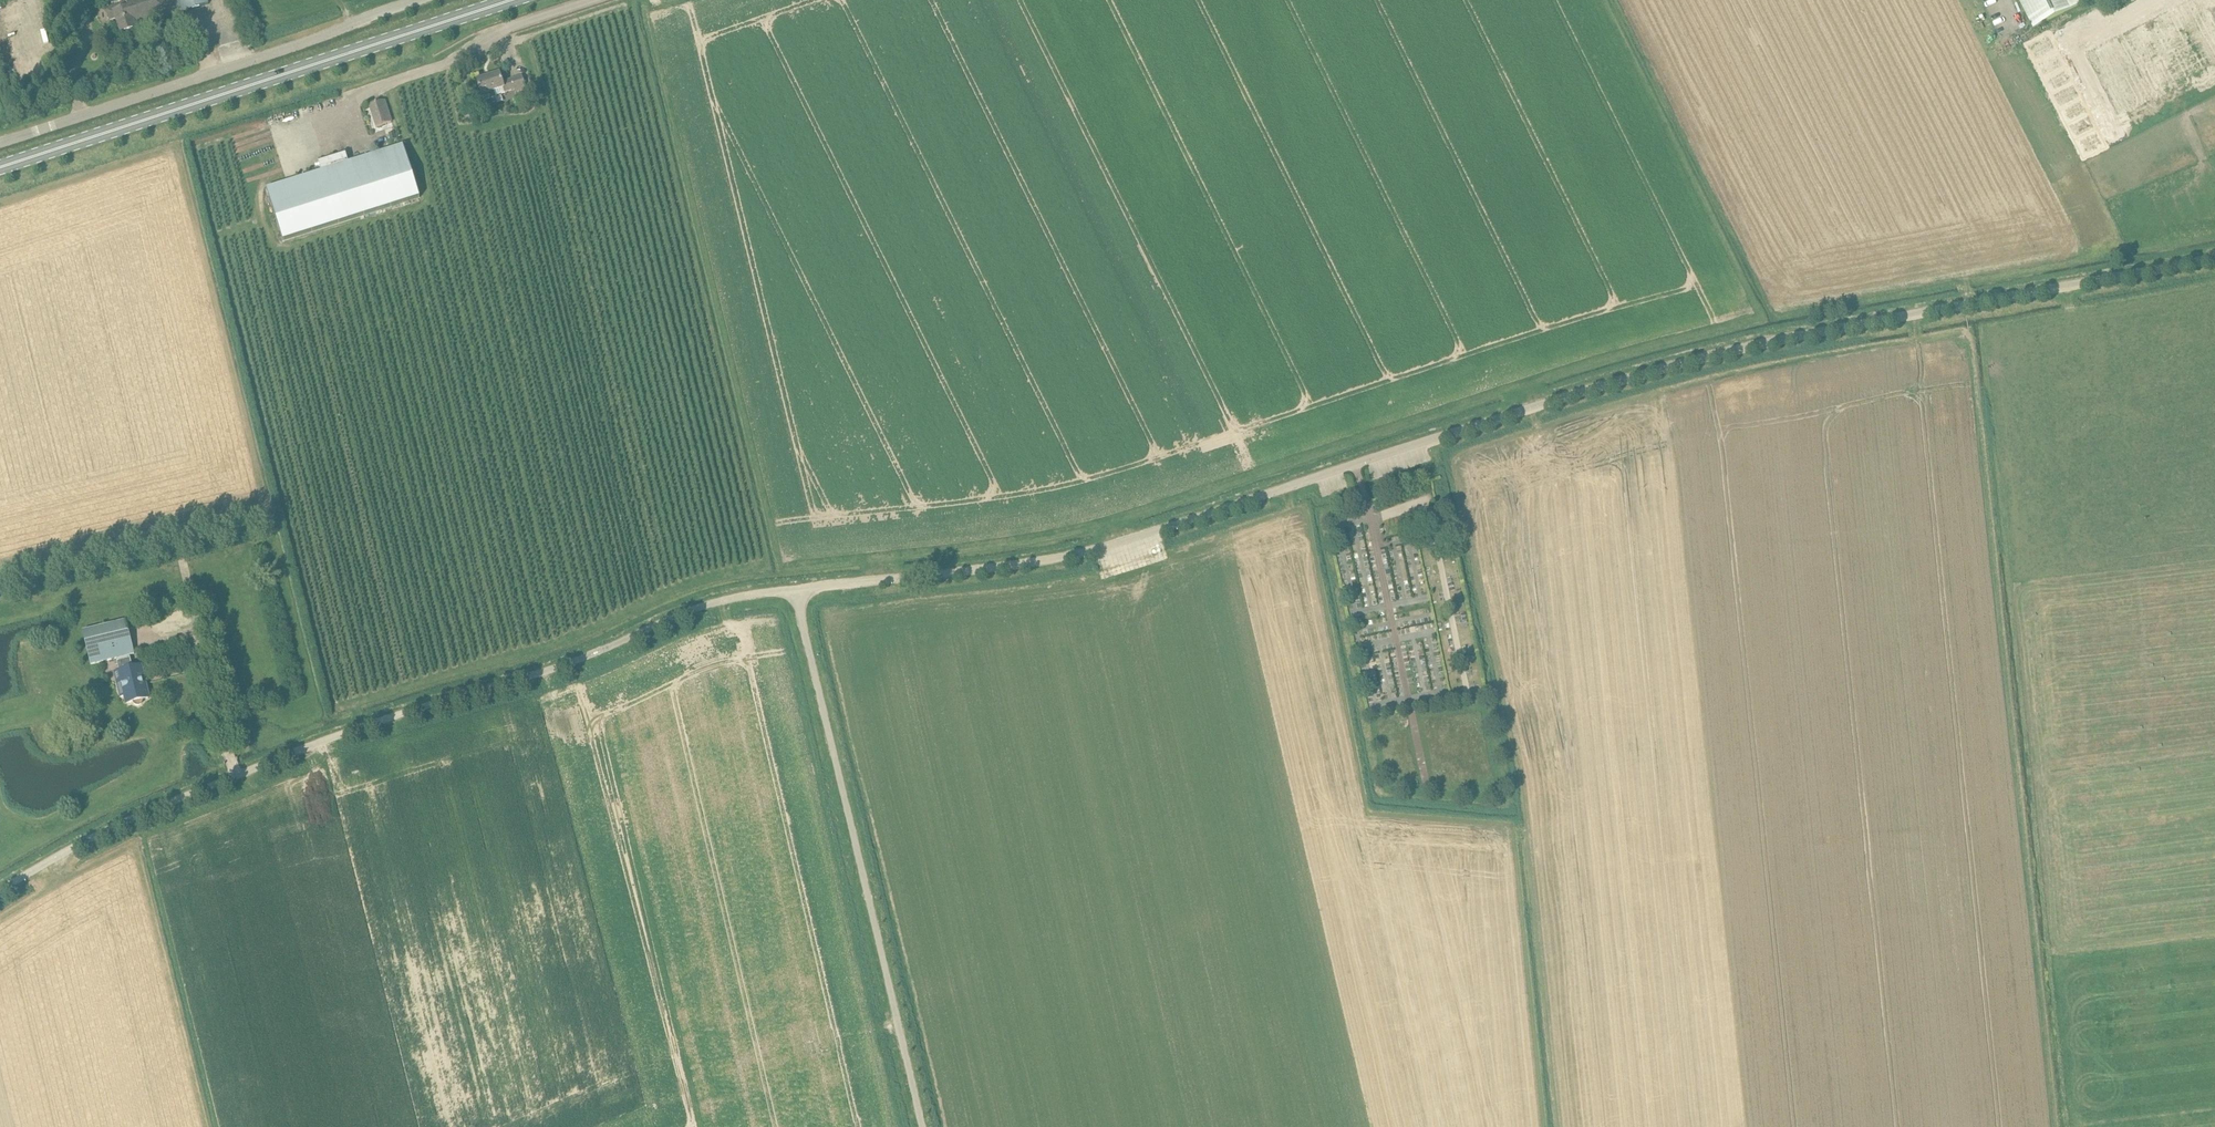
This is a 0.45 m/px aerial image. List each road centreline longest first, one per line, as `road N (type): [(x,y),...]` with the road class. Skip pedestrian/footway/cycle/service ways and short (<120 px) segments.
road 1 (unclassified): [(794,589),(1091,550),(1693,360),(2214,256)]
road 2 (unclassified): [(0,890),(167,803),(342,734),(582,658),(683,613),(794,589)]
road 3 (unclassified): [(921,1126),(794,589)]
road 4 (primary): [(0,167),(512,0)]
road 5 (unclassified): [(0,142),(417,0)]
road 6 (unclassified): [(590,0),(506,27),(491,51),(347,100)]

